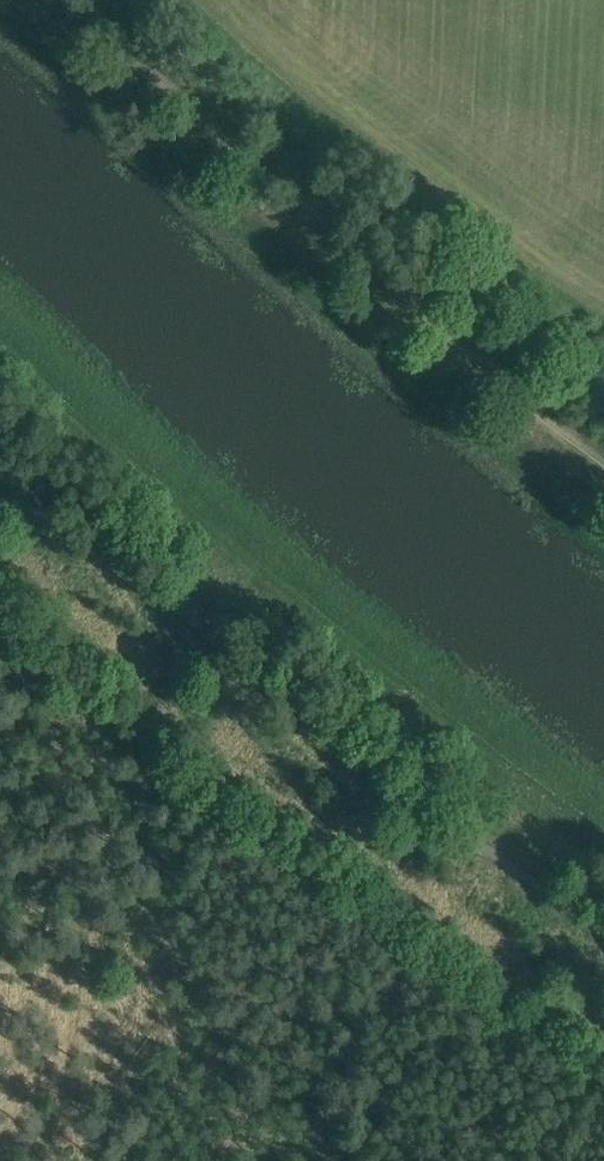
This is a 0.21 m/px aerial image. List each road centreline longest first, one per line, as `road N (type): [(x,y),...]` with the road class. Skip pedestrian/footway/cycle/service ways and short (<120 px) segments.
road 1 (track): [(0,559),(96,637),(183,734),(321,831),(603,1053)]
road 2 (track): [(99,0),(279,178),(603,443)]

